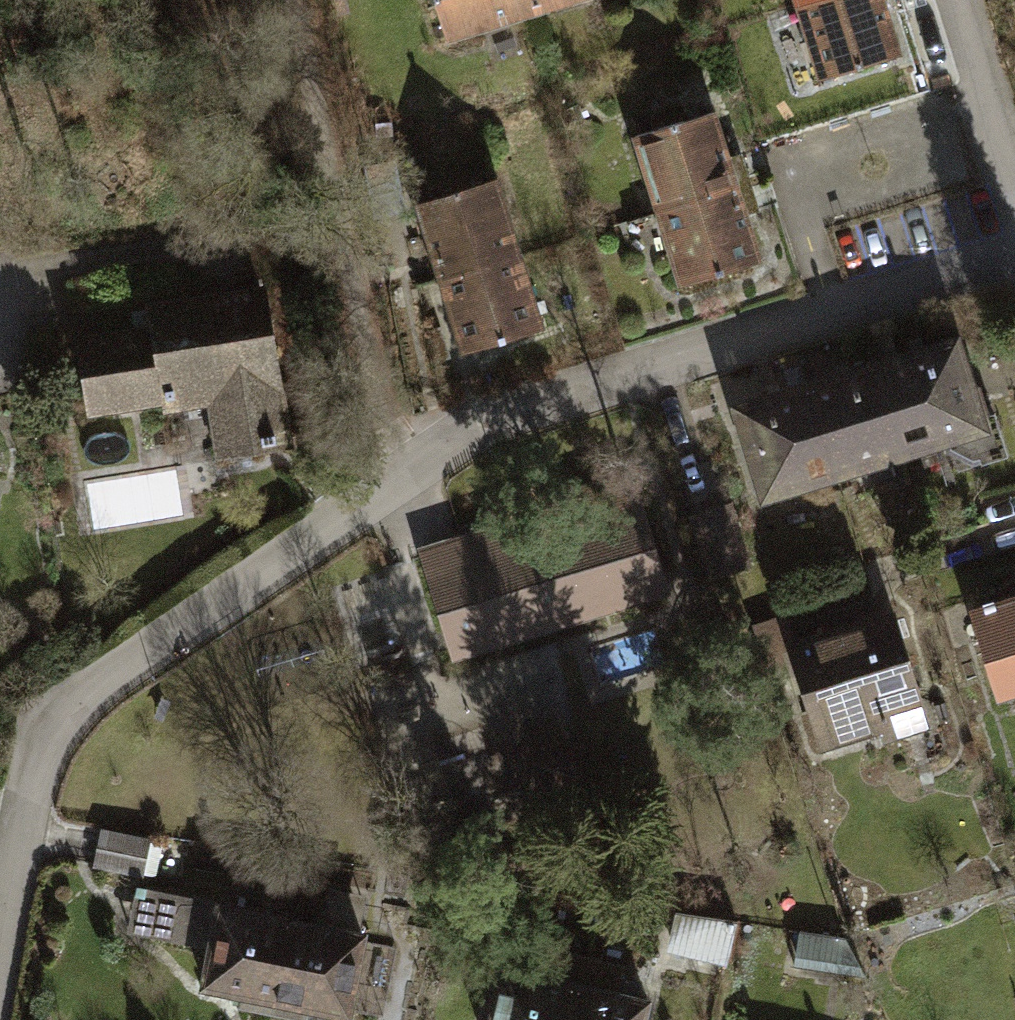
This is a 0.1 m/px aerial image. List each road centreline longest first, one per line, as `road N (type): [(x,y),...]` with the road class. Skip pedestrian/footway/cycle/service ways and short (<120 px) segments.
road 1 (residential): [(0,974),(32,793),(54,737),(89,694),(409,476),(621,381),(1014,267)]
road 2 (residential): [(963,0),(1014,175)]

